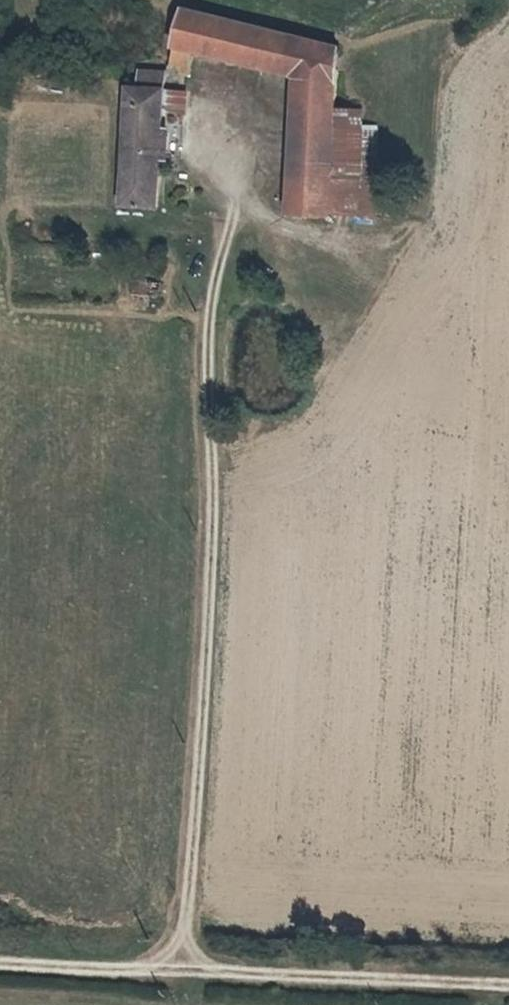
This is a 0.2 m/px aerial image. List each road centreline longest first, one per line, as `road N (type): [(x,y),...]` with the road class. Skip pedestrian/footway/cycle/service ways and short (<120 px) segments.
road 1 (track): [(216,255),(206,327),(209,519),(176,974)]
road 2 (track): [(0,967),(508,992)]

